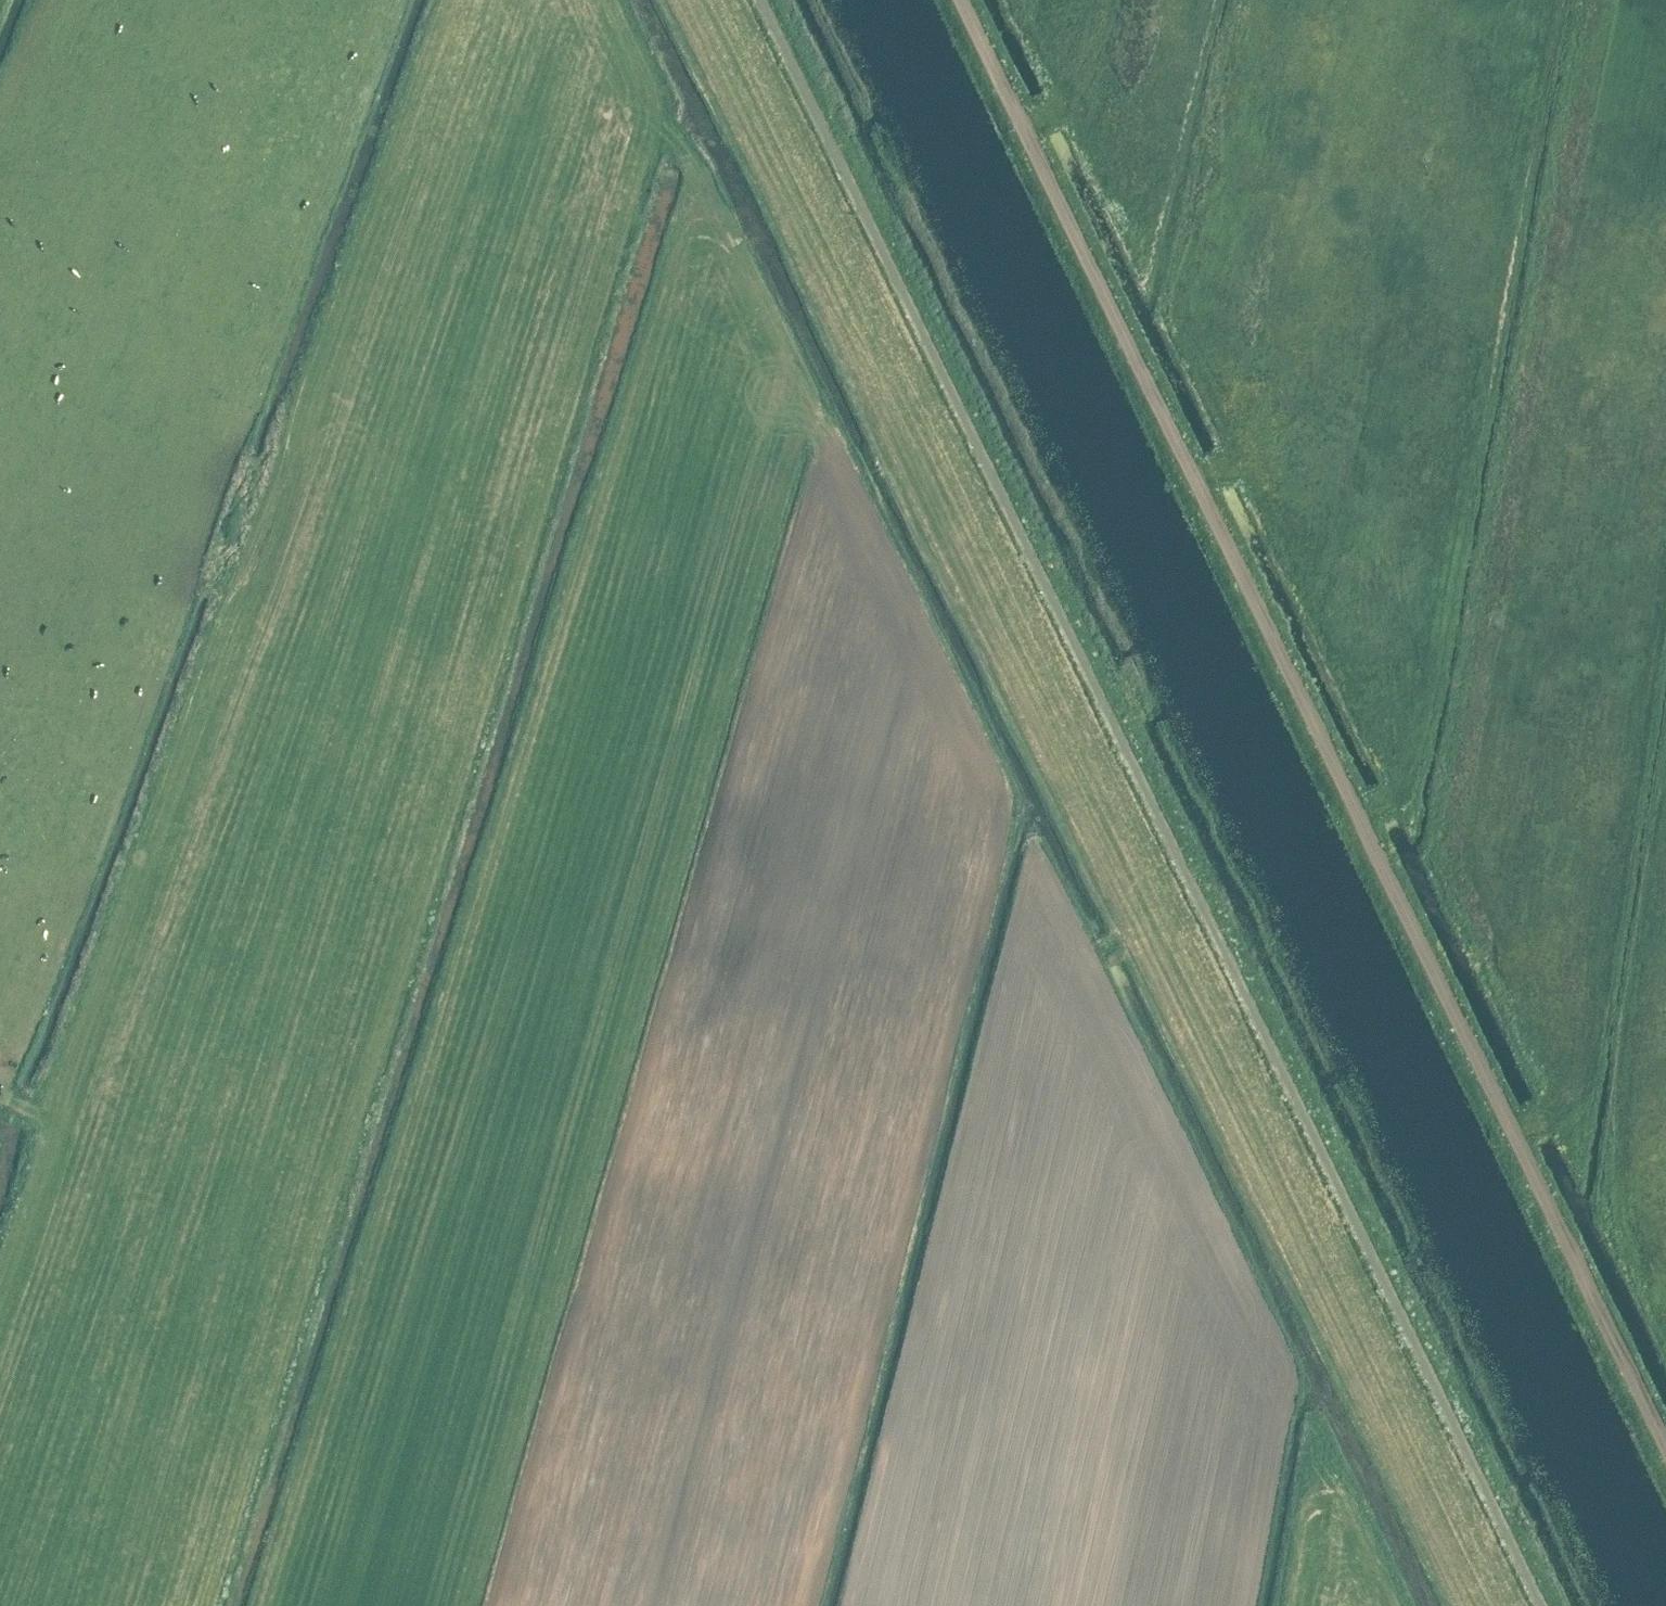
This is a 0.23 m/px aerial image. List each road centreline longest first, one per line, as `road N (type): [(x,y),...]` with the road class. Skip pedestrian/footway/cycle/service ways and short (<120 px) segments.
road 1 (track): [(964,0),(1665,1440)]

